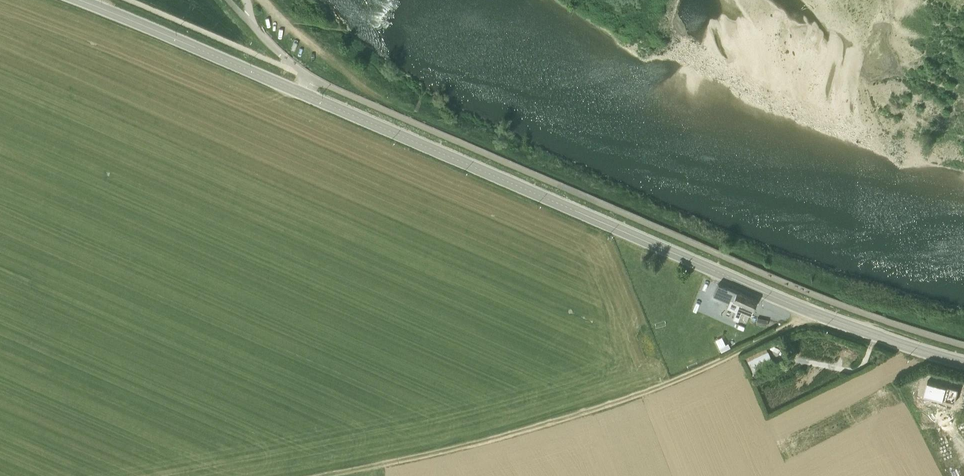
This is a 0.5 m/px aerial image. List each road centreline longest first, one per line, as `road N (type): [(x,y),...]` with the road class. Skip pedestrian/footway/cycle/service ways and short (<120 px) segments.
road 1 (tertiary): [(305,92),(811,309),(963,358)]
road 2 (track): [(811,309),(709,360),(585,407),(302,475)]
road 3 (tertiary): [(89,0),(305,92)]
road 4 (track): [(265,0),(376,88)]

